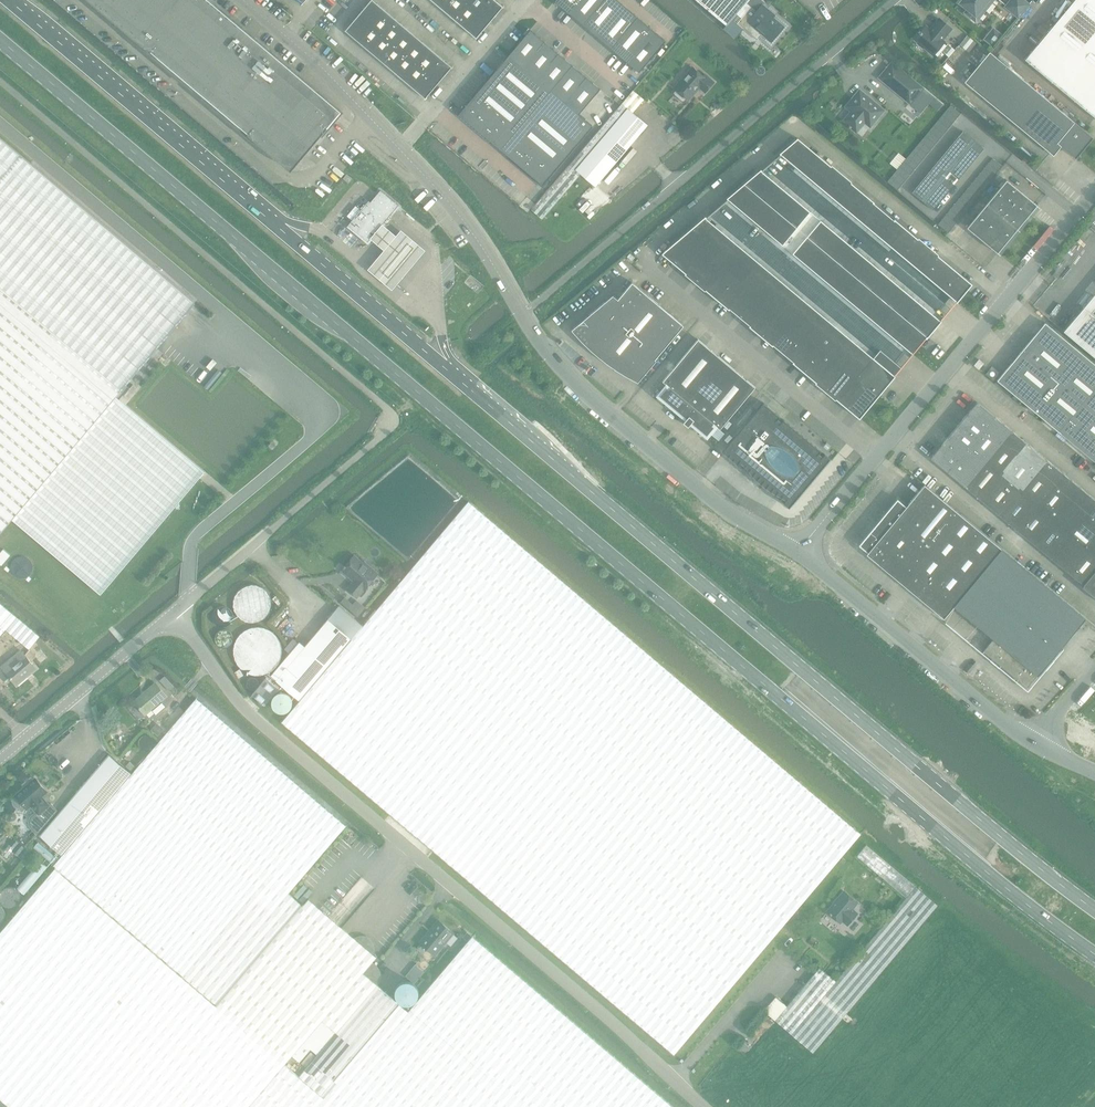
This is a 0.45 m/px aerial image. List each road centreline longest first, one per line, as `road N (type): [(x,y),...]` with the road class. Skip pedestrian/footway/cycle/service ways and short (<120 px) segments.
road 1 (primary): [(0,41),(871,776)]
road 2 (primary): [(836,699),(9,0)]
road 3 (unclassified): [(797,552),(731,512),(567,377),(447,200),(325,70),(244,0)]
road 4 (unclassified): [(172,615),(231,697),(704,1106)]
road 5 (unclassified): [(797,552),(1094,193)]
road 6 (primary): [(871,776),(1016,949),(1094,1015)]
road 7 (unclassified): [(1032,743),(797,552)]
road 8 (unclassified): [(172,615),(380,437),(392,414)]
road 9 (unclassified): [(172,615),(0,761)]
road 10 (primary): [(970,860),(836,699)]
road 11 (primary): [(1094,919),(954,798)]
road 12 (primary): [(1094,994),(1020,927),(970,860)]
road 13 (primary): [(1094,890),(954,798)]
road 14 (residential): [(770,106),(892,0)]
road 15 (primary): [(954,798),(836,699)]
road 16 (primary): [(871,776),(970,860)]

